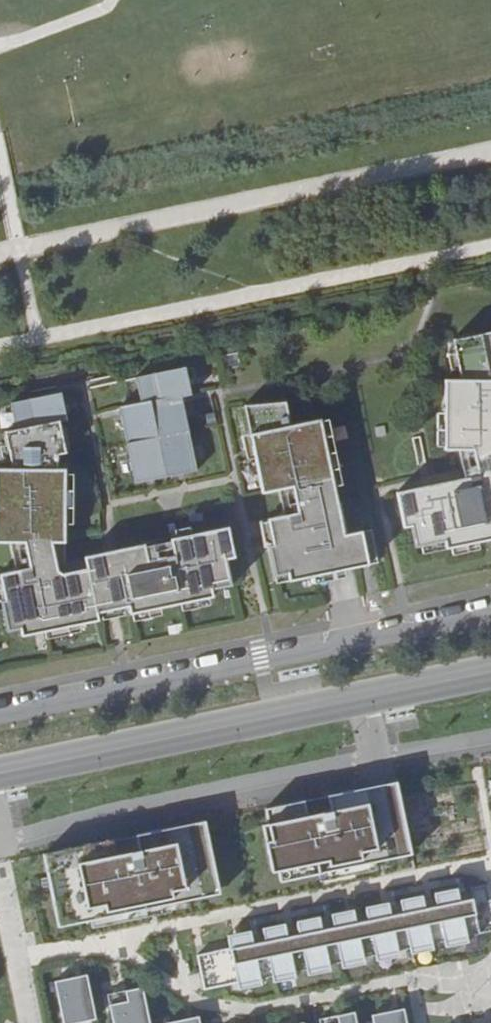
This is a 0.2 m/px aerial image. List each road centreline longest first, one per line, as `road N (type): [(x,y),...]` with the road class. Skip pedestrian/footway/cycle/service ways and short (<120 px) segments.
road 1 (secondary): [(490,672),(0,772)]
road 2 (residential): [(29,1022),(0,878)]

